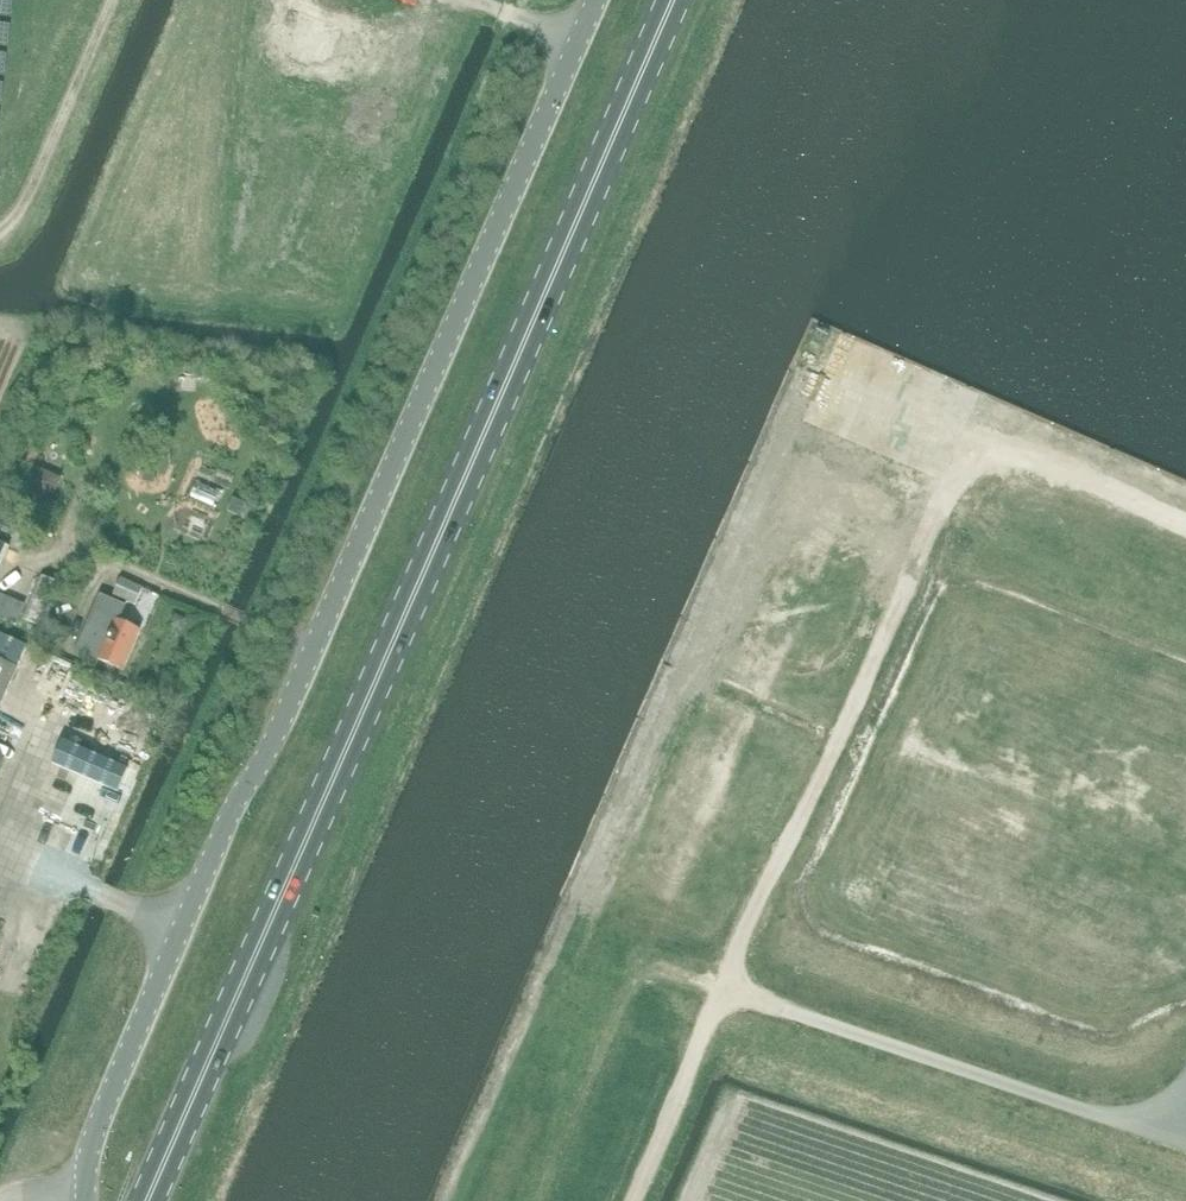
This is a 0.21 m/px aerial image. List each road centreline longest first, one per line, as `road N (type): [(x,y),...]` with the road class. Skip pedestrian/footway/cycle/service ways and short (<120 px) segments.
road 1 (primary): [(149,1200),(673,0)]
road 2 (unclassified): [(85,1200),(100,1113),(278,734),(599,0)]
road 3 (track): [(1185,527),(1014,451),(964,459),(724,987)]
road 4 (unclassified): [(1185,1100),(1168,1138),(724,987)]

